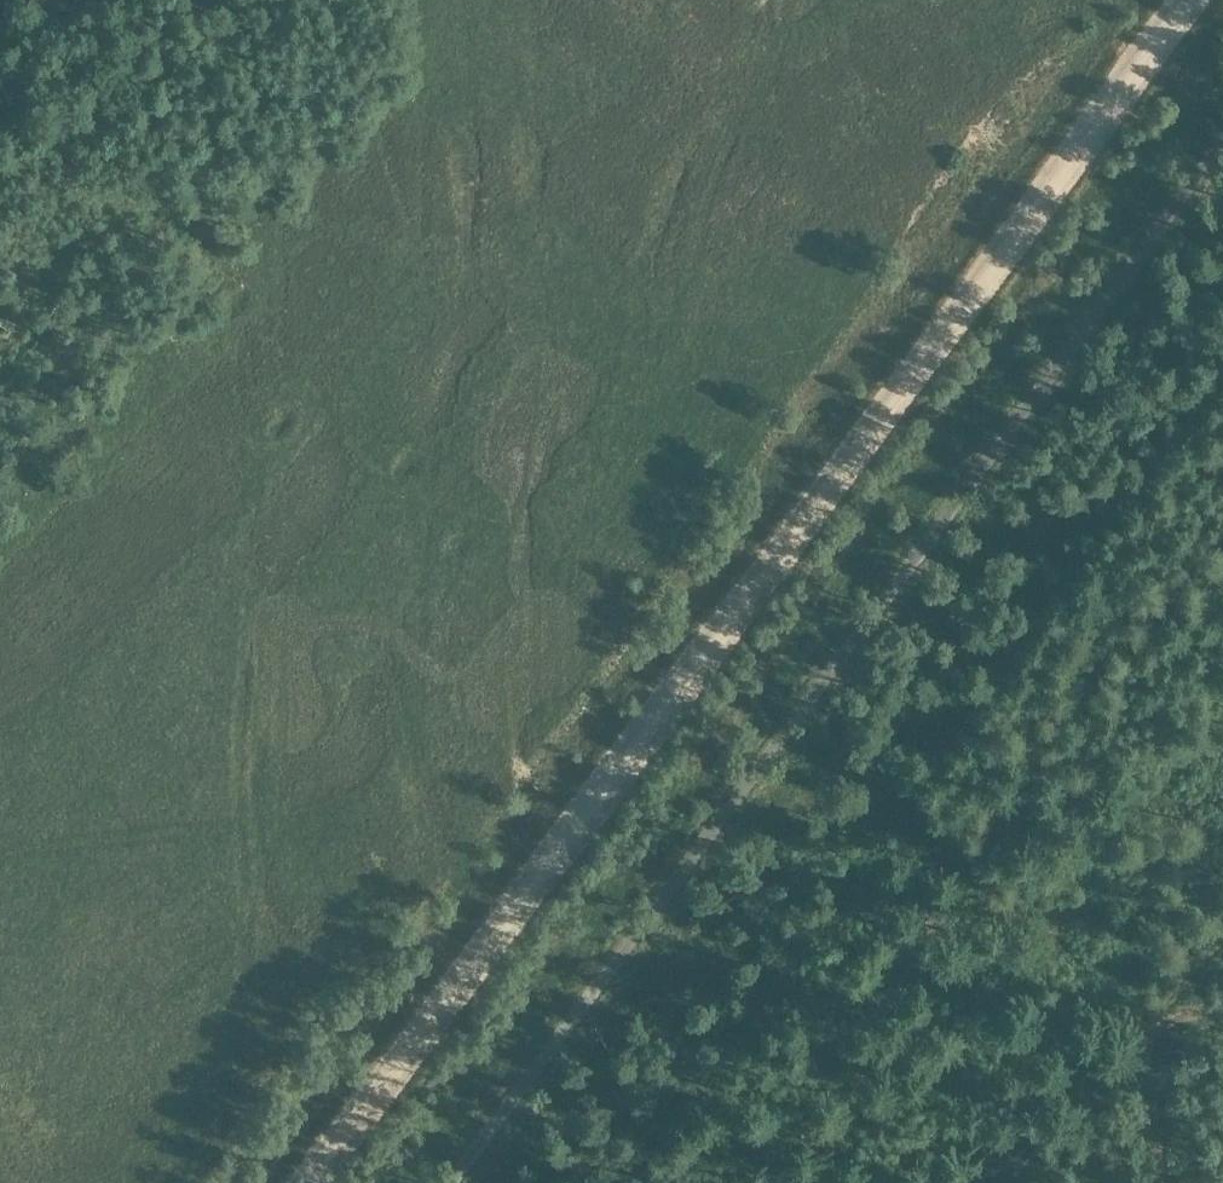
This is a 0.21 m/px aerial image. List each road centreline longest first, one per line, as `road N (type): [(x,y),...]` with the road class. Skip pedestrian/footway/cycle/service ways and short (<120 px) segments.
road 1 (track): [(307,1182),(1192,0)]
road 2 (track): [(1000,1182),(1148,1023)]
road 3 (track): [(1157,1182),(1148,1023)]

